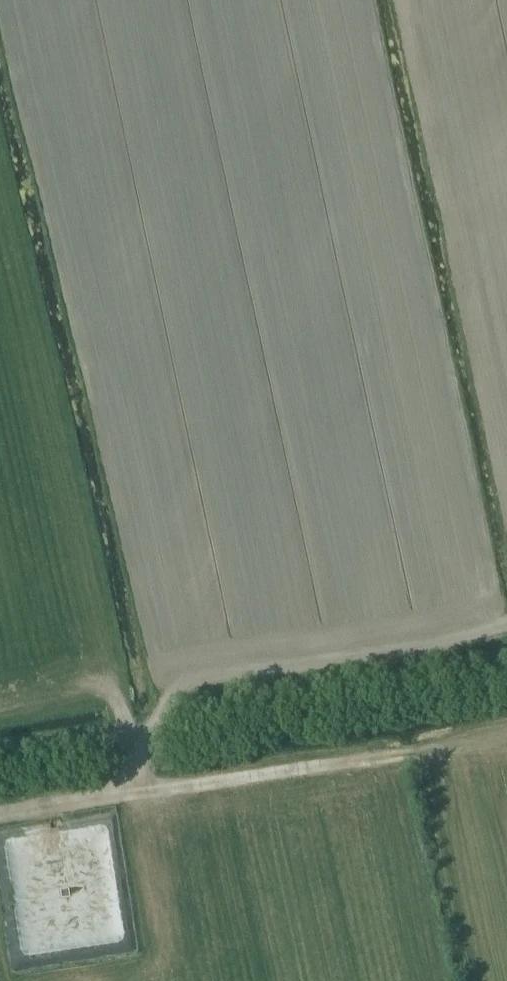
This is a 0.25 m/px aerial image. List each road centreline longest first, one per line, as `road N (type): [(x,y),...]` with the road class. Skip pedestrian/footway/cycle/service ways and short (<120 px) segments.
road 1 (track): [(135,790),(153,716),(194,681),(506,626)]
road 2 (track): [(0,812),(426,752)]

